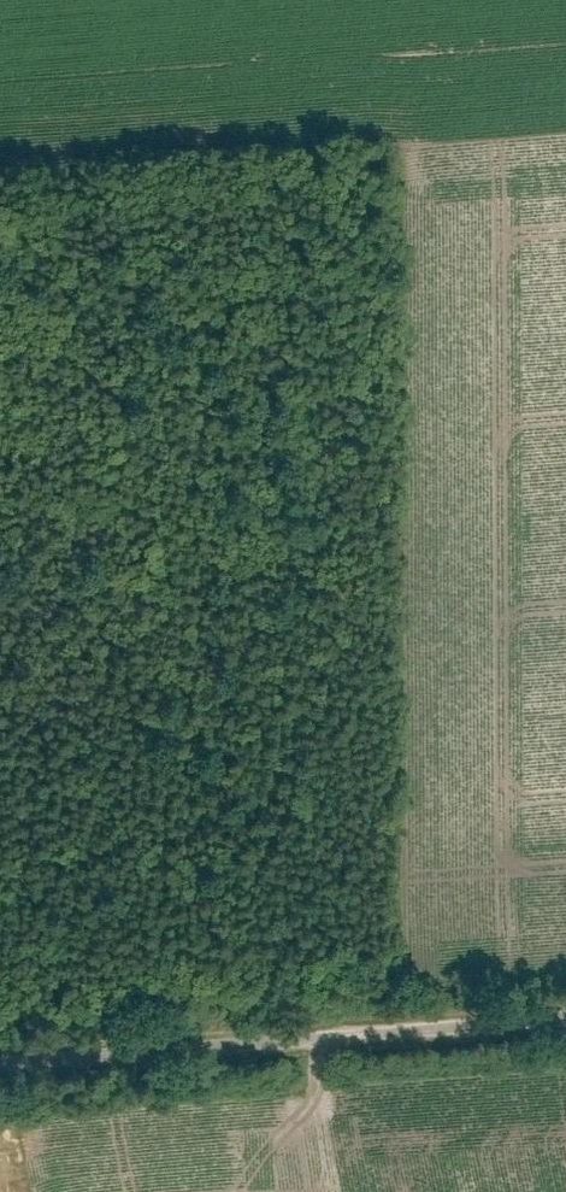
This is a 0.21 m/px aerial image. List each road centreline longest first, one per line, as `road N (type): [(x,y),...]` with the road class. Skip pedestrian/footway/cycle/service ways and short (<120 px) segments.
road 1 (unclassified): [(0,1065),(565,1022)]

